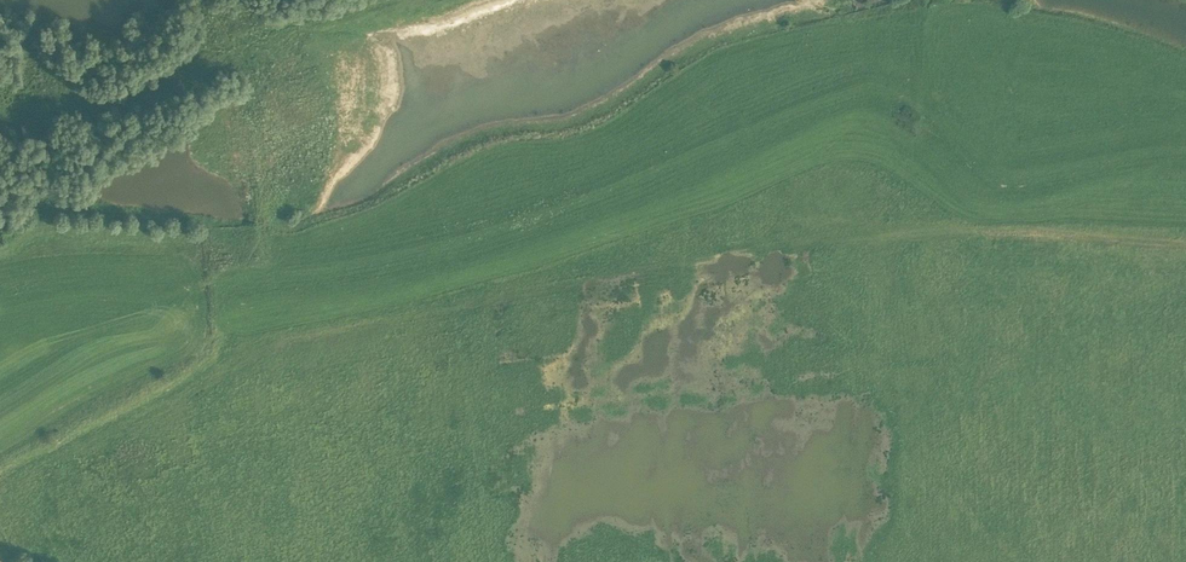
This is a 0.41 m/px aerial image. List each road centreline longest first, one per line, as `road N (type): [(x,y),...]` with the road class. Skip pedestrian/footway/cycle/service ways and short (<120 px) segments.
road 1 (track): [(869,235),(1079,234),(1185,245)]
road 2 (track): [(902,119),(988,190),(1020,191),(1143,167),(1185,173)]

